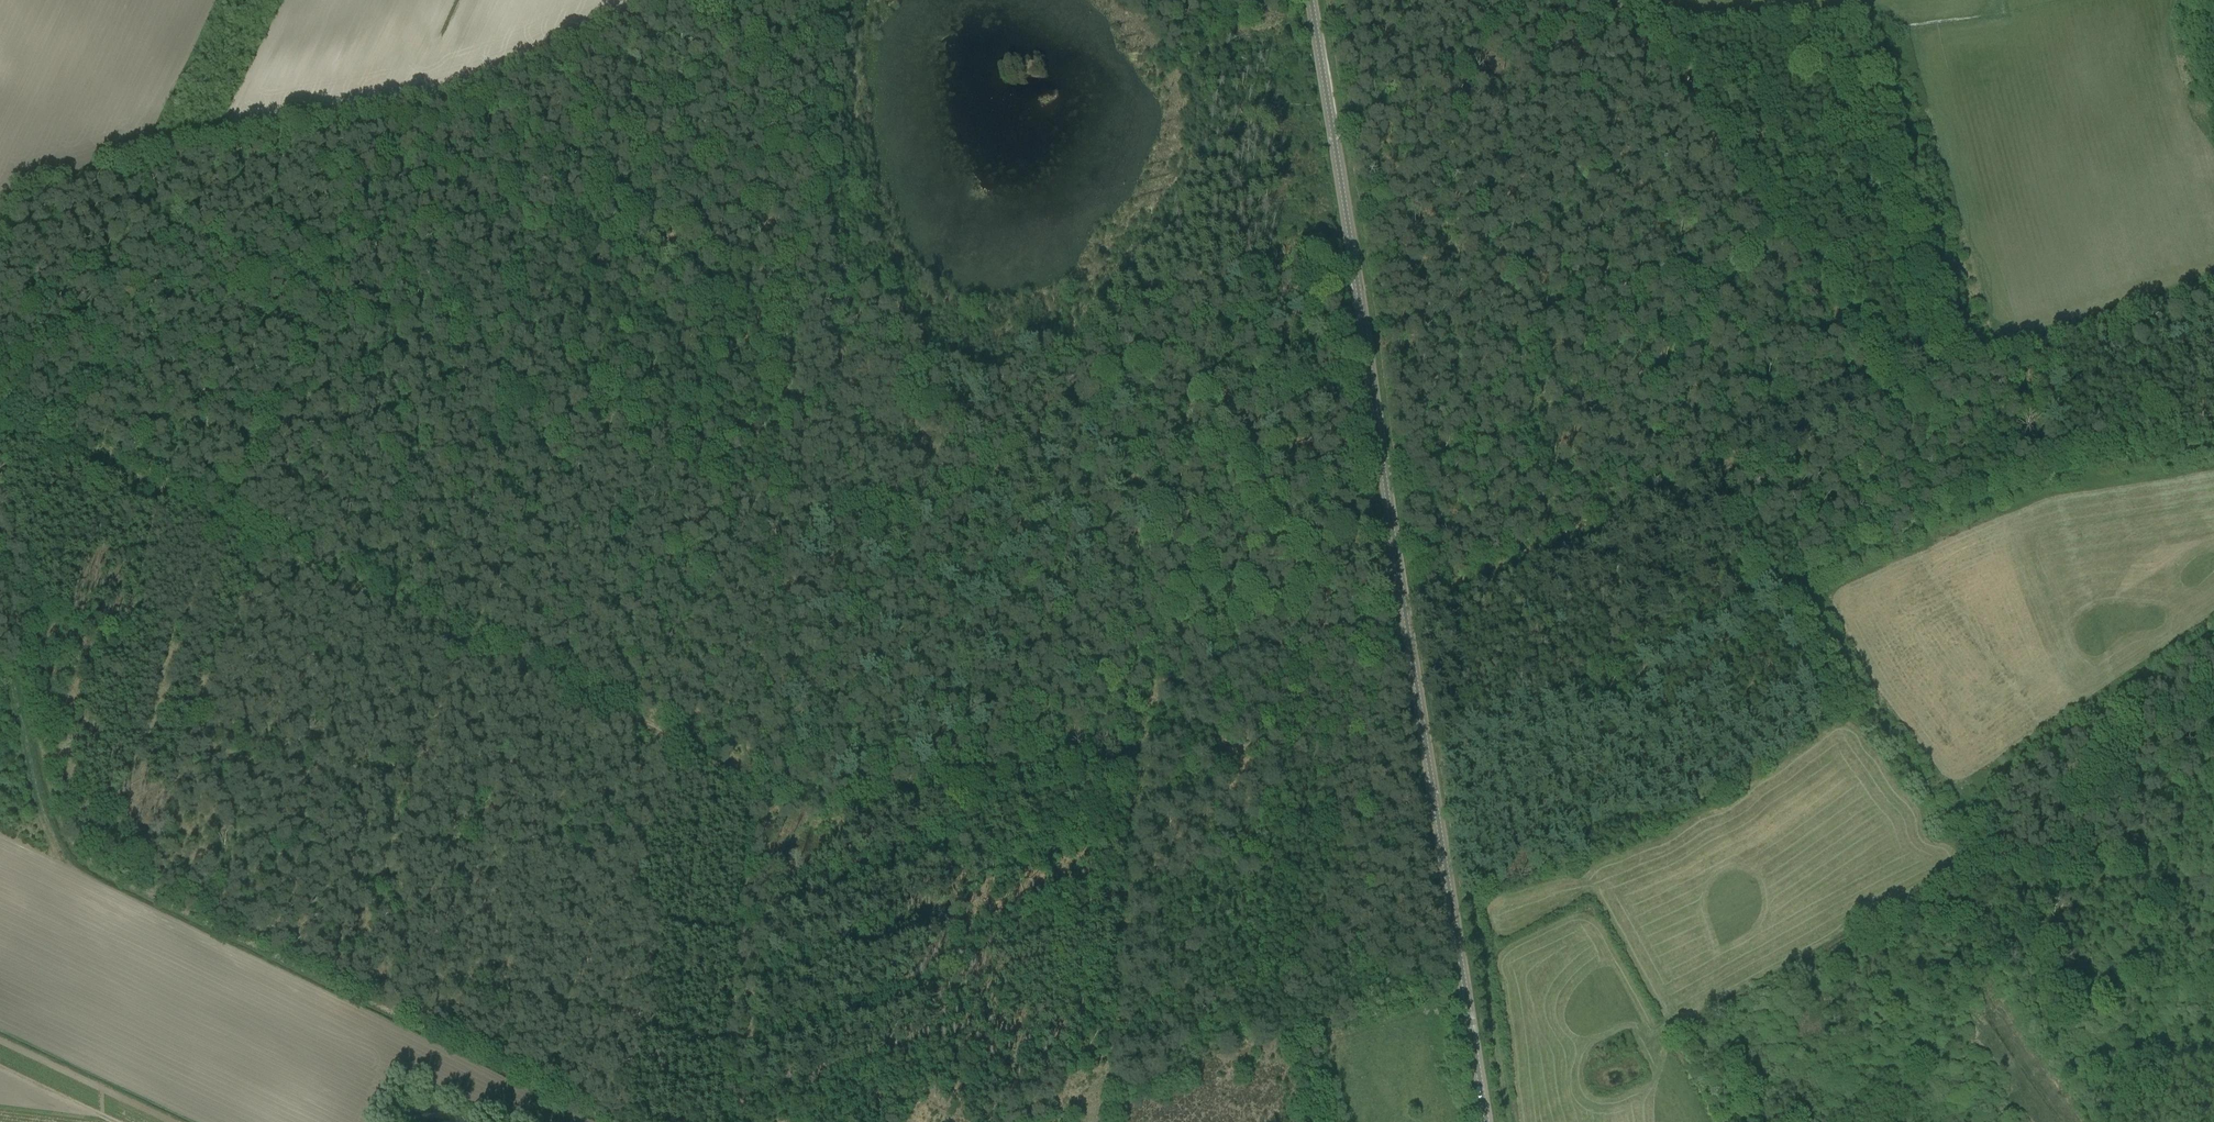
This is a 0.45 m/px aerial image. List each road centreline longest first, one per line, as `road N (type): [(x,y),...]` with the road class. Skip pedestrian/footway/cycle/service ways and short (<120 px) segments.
road 1 (tertiary): [(1483,1121),(1309,0)]

